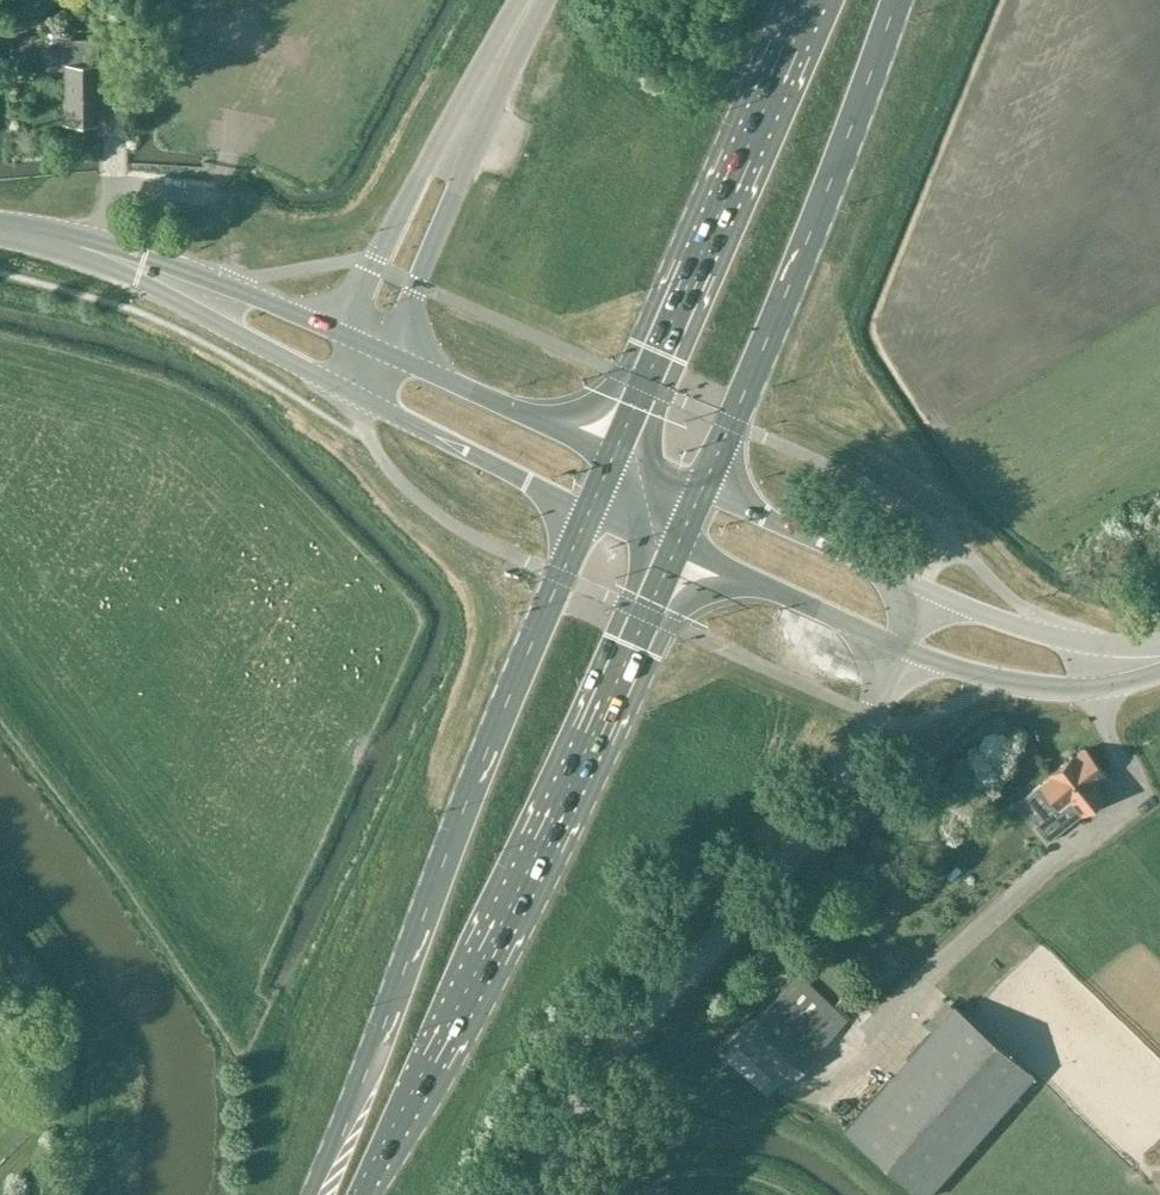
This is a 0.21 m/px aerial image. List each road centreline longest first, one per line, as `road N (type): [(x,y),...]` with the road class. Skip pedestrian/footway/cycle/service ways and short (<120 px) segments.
road 1 (primary): [(588,511),(316,1194)]
road 2 (primary): [(363,1194),(675,550)]
road 3 (unclassified): [(533,1194),(612,1051),(801,844),(901,648)]
road 4 (primary): [(701,494),(829,203),(899,0)]
road 5 (primary): [(806,0),(614,457)]
road 6 (tertiary): [(364,347),(146,253),(0,227)]
road 7 (tertiary): [(0,239),(138,285),(344,391)]
road 8 (tertiary): [(394,276),(536,0)]
road 9 (tertiary): [(614,457),(364,347)]
road 10 (tertiary): [(344,391),(588,511)]
road 11 (tertiary): [(901,648),(973,675),(1054,691),(1098,690),(1159,670)]
road 12 (tertiary): [(675,550),(901,648)]
road 13 (tertiary): [(927,588),(701,494)]
road 14 (tertiary): [(1159,645),(1046,635),(927,588)]

